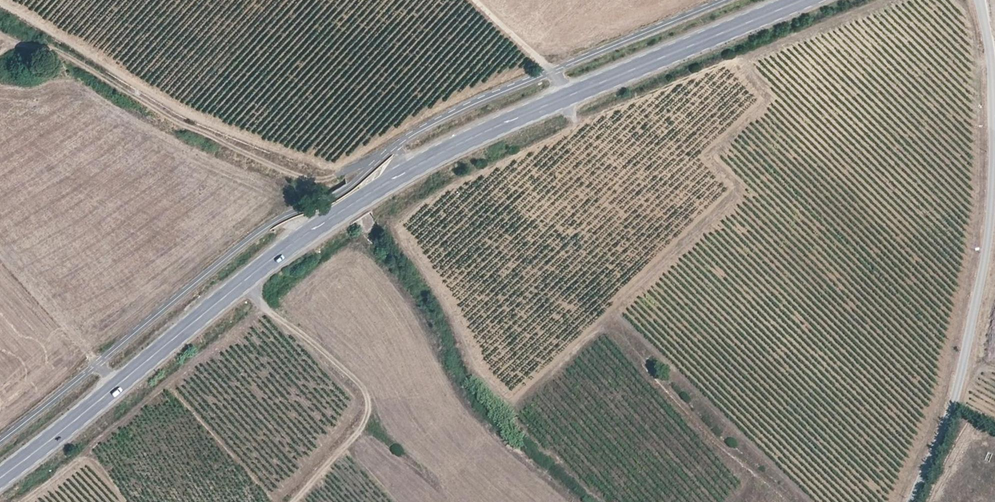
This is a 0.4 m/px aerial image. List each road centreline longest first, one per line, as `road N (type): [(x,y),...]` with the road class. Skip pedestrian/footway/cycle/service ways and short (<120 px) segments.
road 1 (secondary): [(0,479),(280,253),(358,201),(496,127),(801,0)]
road 2 (unclassified): [(911,501),(941,441),(984,268),(994,126),(981,0)]
road 3 (track): [(239,287),(365,390),(368,408)]

